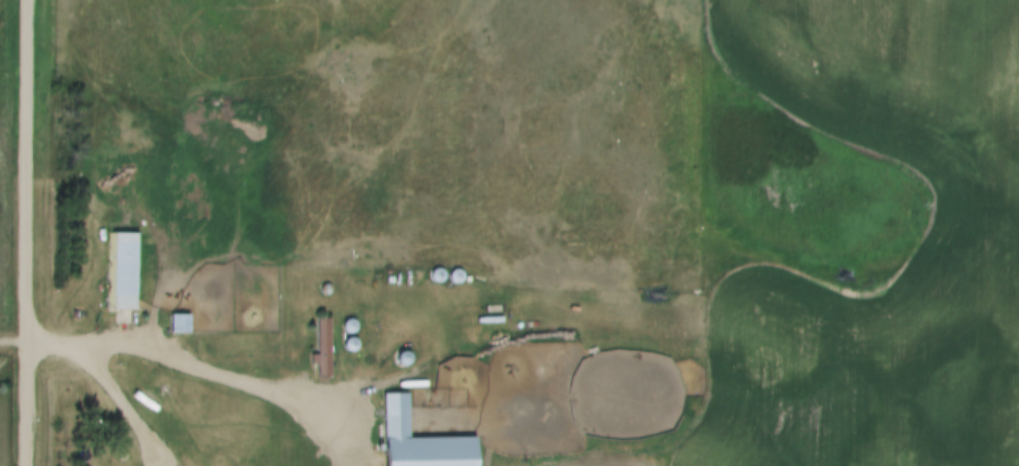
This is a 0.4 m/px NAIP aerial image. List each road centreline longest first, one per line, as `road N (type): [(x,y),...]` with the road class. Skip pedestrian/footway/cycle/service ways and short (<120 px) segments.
road 1 (residential): [(24,465),(25,0)]

